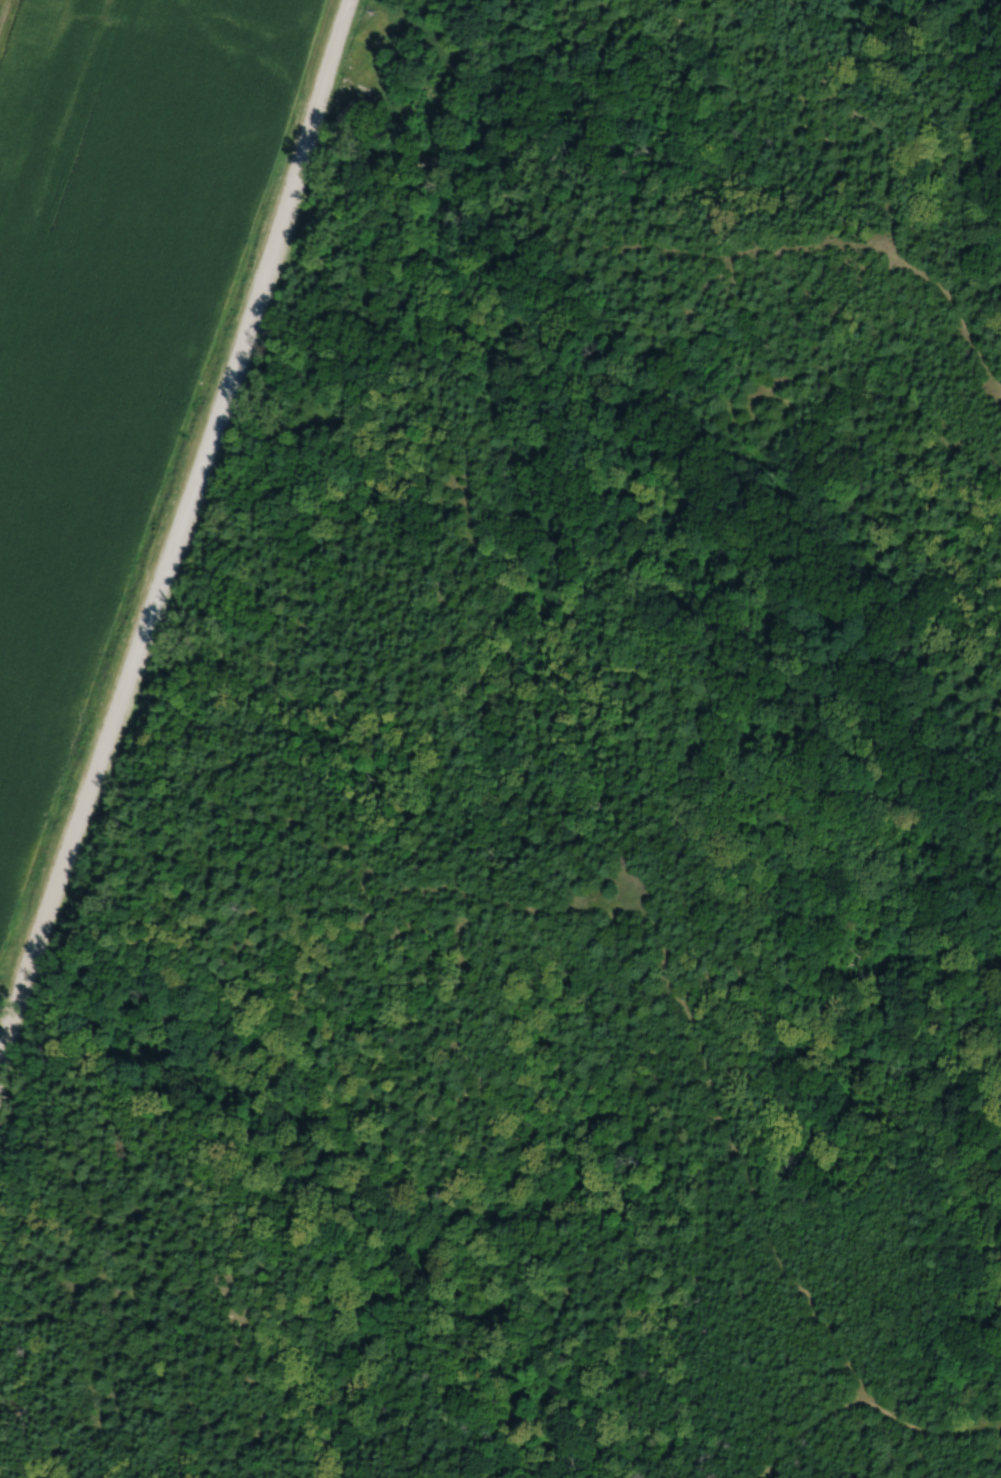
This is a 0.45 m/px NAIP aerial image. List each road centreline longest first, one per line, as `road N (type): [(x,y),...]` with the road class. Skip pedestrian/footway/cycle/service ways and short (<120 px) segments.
road 1 (tertiary): [(351,0),(229,393),(0,1054)]

